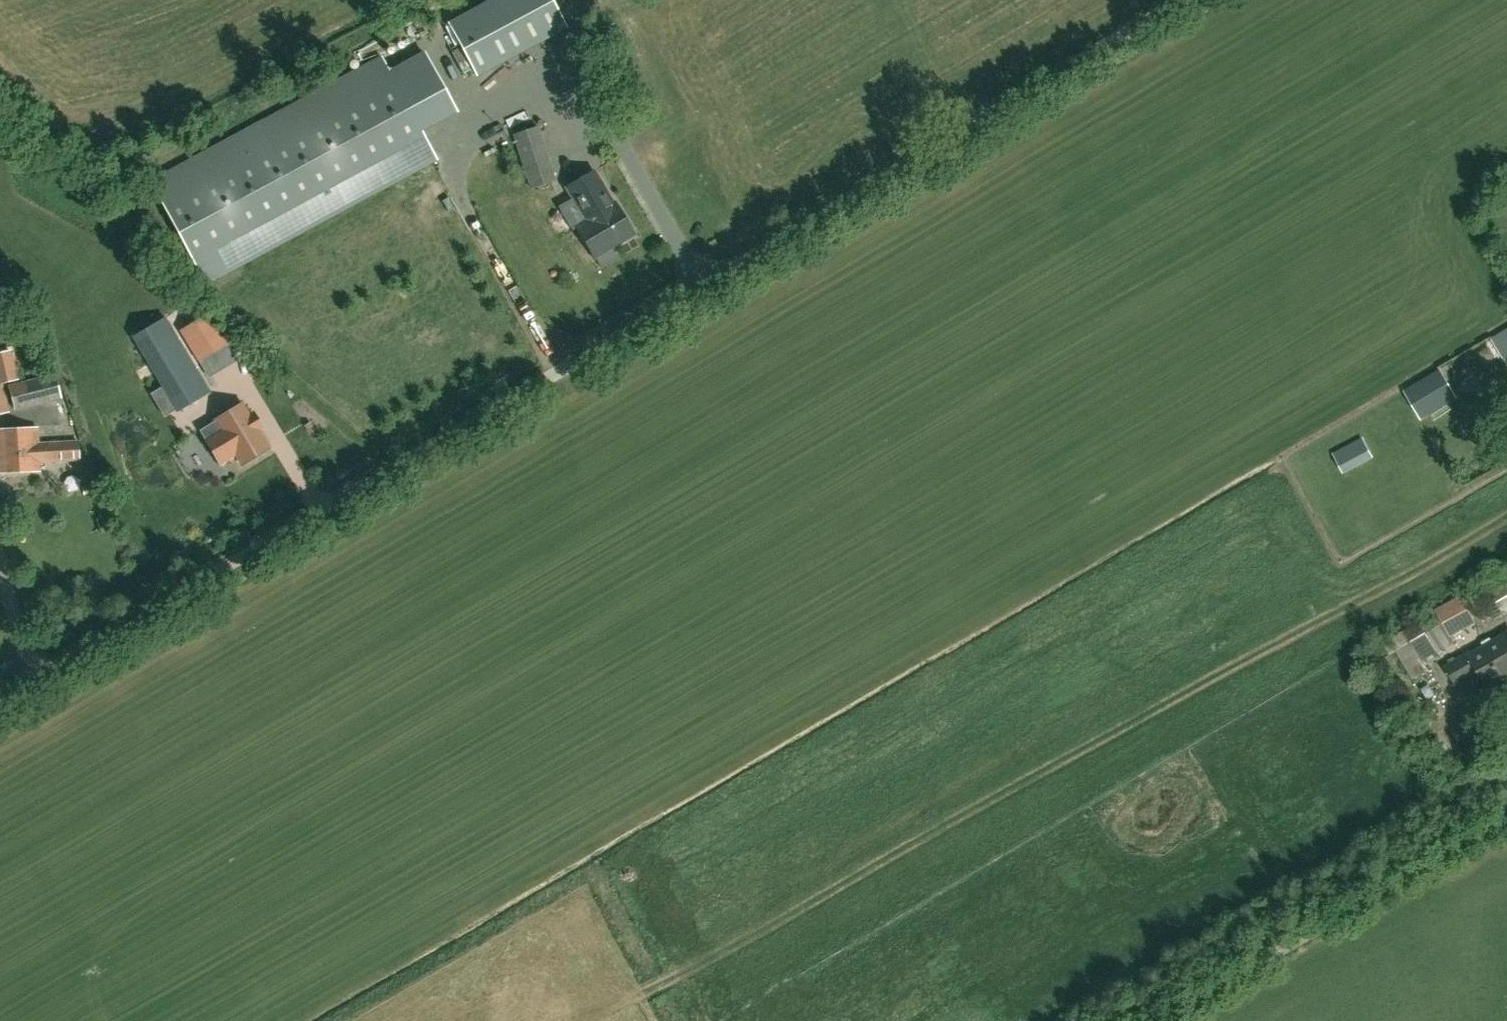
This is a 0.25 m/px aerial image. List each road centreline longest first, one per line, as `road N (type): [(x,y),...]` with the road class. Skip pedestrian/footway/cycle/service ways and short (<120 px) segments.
road 1 (unclassified): [(0,701),(1184,0)]
road 2 (unclassified): [(1137,1020),(1506,826)]

